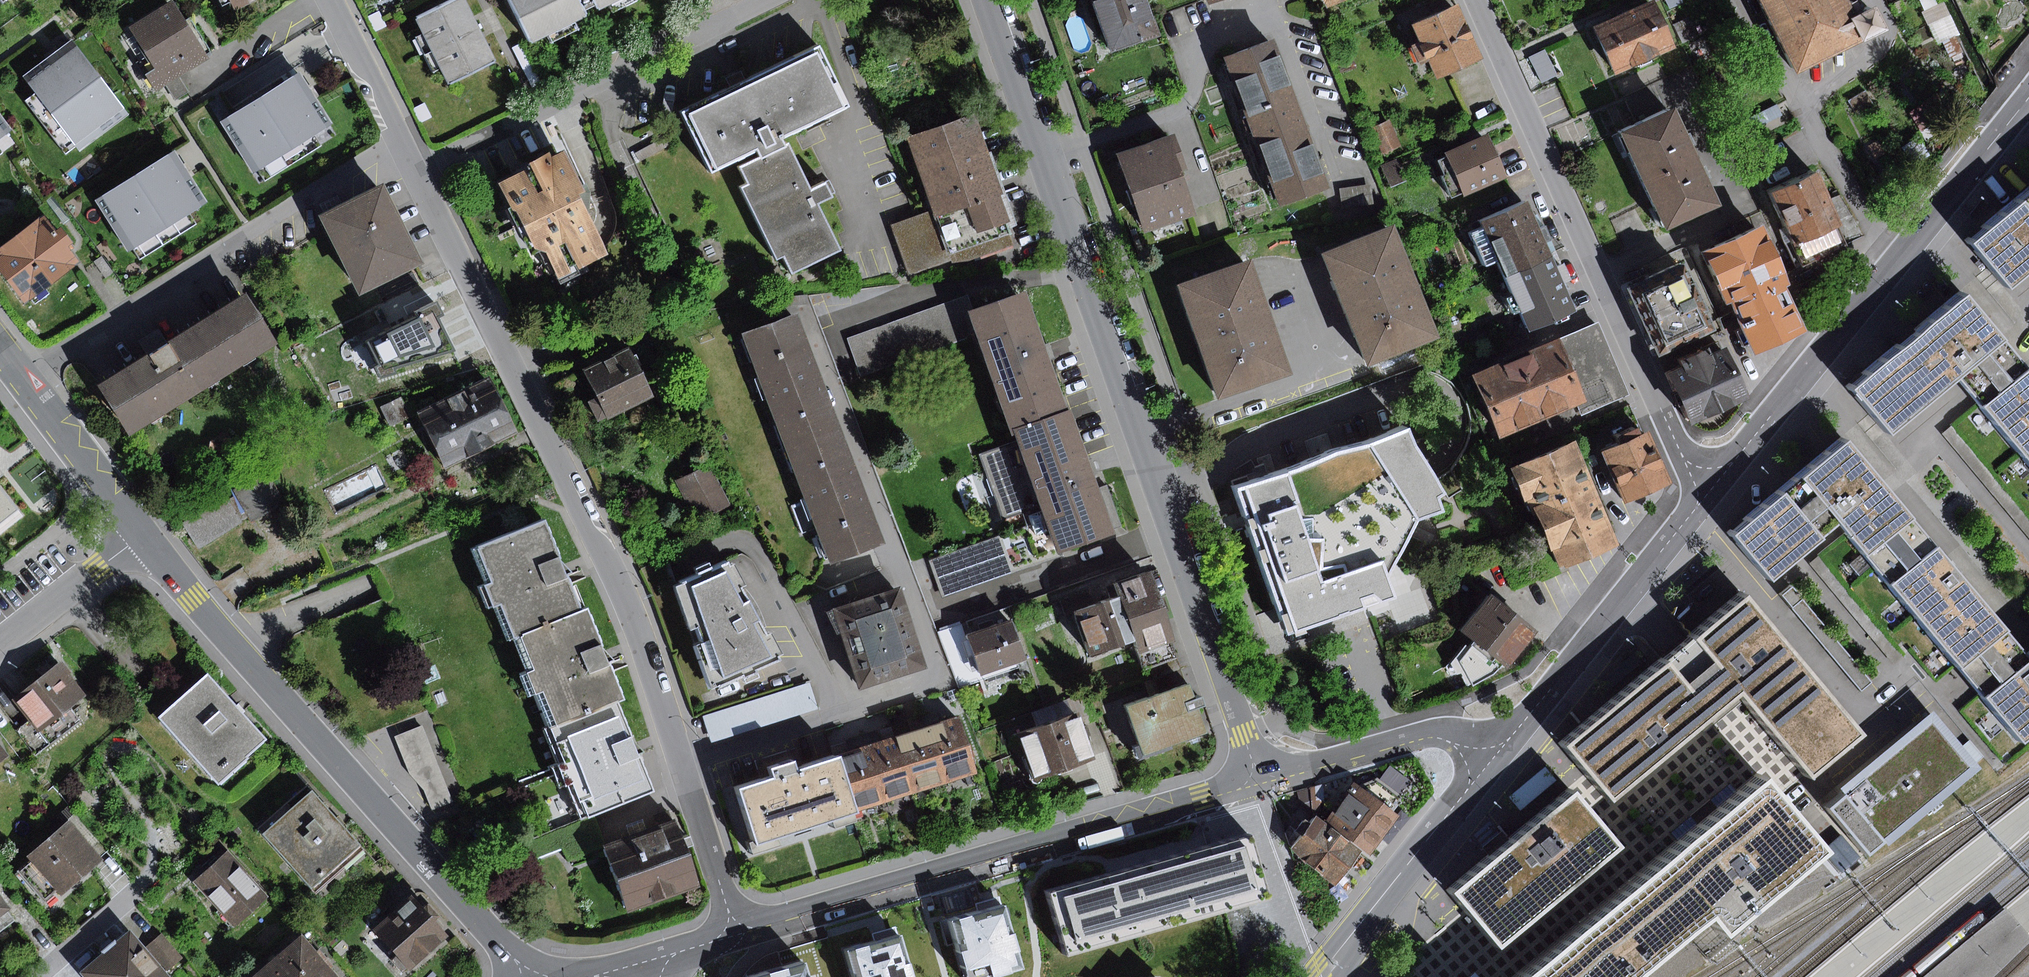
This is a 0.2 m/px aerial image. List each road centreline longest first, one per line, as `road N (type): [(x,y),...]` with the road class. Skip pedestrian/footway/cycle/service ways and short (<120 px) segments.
road 1 (residential): [(417,170),(640,636),(736,935)]
road 2 (residential): [(1263,773),(987,0)]
road 3 (residential): [(143,535),(528,976)]
road 4 (residential): [(1263,773),(736,935)]
road 5 (residential): [(1478,0),(1680,449),(1714,484)]
road 6 (tertiary): [(1714,484),(2028,95)]
road 7 (residential): [(404,142),(24,377)]
road 8 (residential): [(757,0),(417,170)]
road 9 (tertiary): [(1495,750),(1714,484)]
road 10 (residential): [(1322,976),(1495,750)]
road 11 (residential): [(1495,750),(1426,732),(1263,773)]
road 12 (residential): [(24,377),(143,535)]
road 13 (residential): [(143,535),(0,646)]
road 14 (residential): [(331,0),(404,142)]

